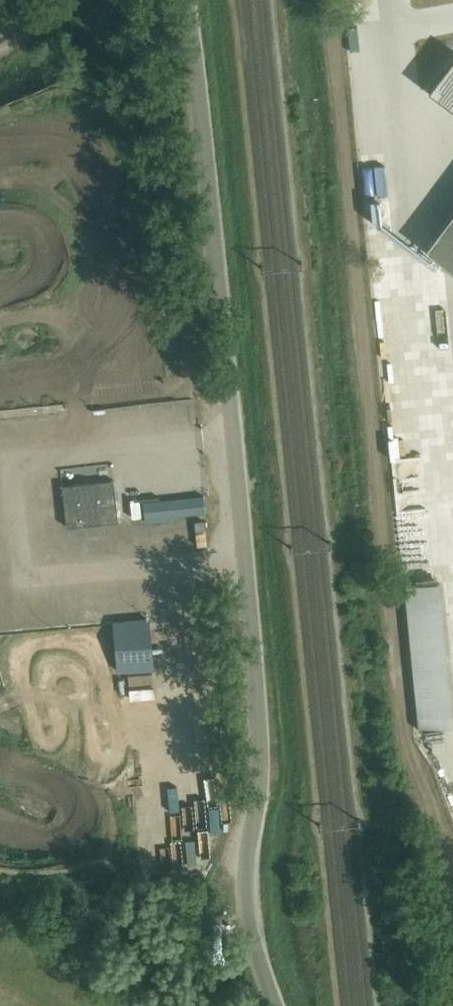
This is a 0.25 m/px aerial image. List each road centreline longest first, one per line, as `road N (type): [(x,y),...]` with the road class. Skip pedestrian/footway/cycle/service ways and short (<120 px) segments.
road 1 (unclassified): [(277,1005),(245,902),(261,756),(186,0)]
road 2 (track): [(452,892),(437,822),(403,732),(391,660),(328,0)]

